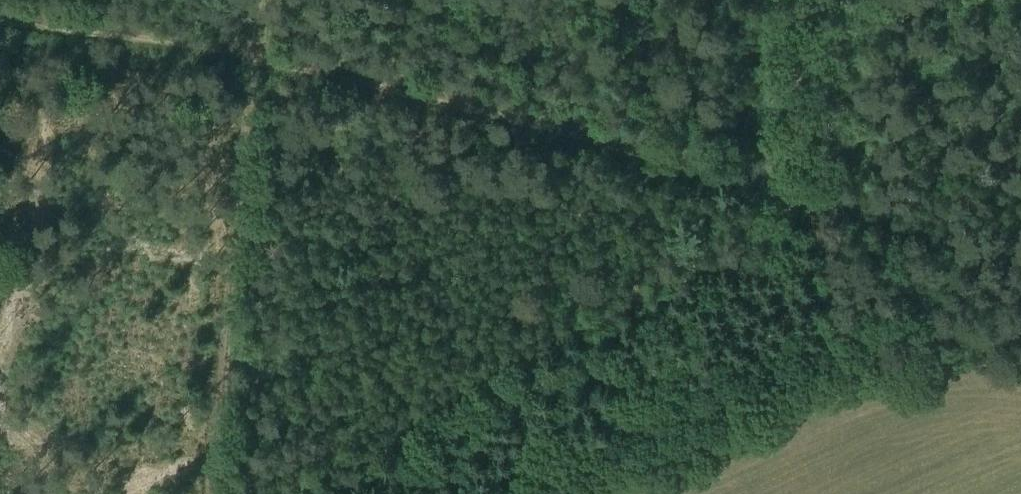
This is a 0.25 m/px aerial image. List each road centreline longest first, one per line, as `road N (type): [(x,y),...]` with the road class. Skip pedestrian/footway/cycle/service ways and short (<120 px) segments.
road 1 (track): [(0,15),(251,64),(786,197)]
road 2 (track): [(213,493),(259,0)]
road 3 (track): [(800,0),(786,197)]

